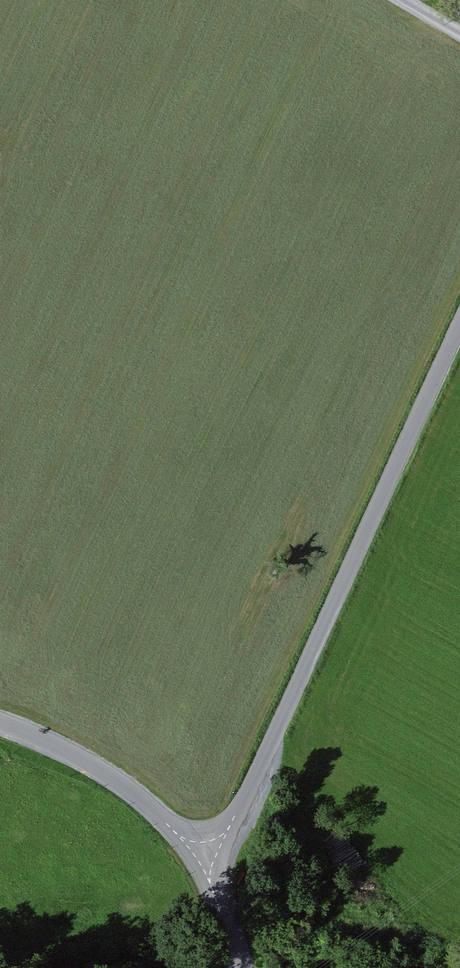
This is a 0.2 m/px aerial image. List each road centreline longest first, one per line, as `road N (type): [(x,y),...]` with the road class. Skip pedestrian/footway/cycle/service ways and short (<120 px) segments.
road 1 (residential): [(459,333),(240,822),(210,870)]
road 2 (unclassified): [(0,721),(119,784),(210,870)]

